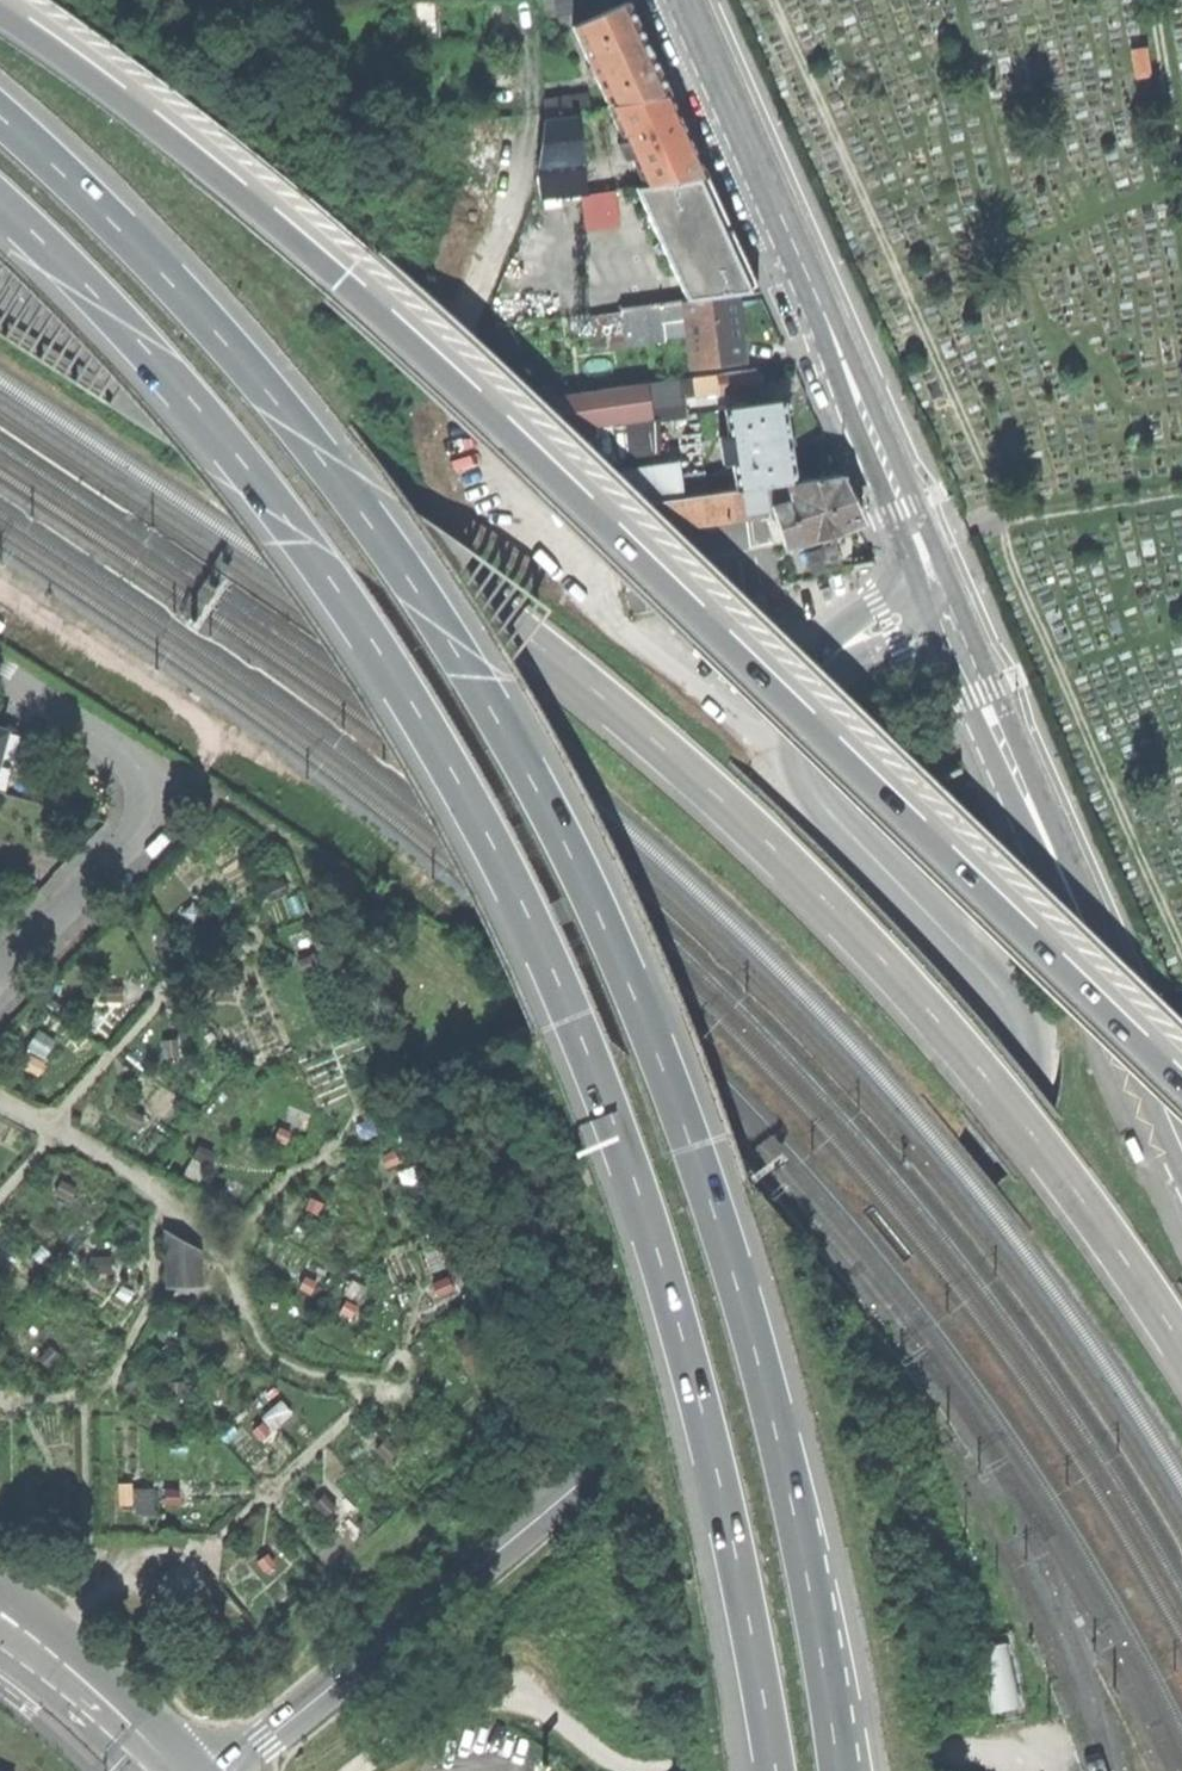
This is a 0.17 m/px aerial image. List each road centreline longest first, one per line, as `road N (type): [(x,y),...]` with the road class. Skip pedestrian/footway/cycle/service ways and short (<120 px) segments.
road 1 (trunk): [(842,1770),(799,1534),(731,1262),(658,1046),(562,830),(513,739),(343,481),(238,352),(0,114)]
road 2 (trunk): [(0,196),(102,295),(254,470),(414,704),(525,906),(589,1054),(667,1277),(739,1568),(774,1770)]
road 3 (trunk): [(1181,1089),(187,144),(0,9)]
road 4 (trunk): [(0,285),(525,634),(674,755),(837,915),(1038,1138),(1181,1340)]
road 5 (unclassified): [(801,690),(797,747),(813,789),(981,960),(1024,1014),(1033,1067),(1018,1118),(986,1155),(227,1770)]
road 6 (secondary): [(930,573),(680,0)]
road 7 (secondary): [(1181,1136),(952,621)]
road 8 (residential): [(0,971),(133,836),(151,802),(133,762),(0,674)]
road 9 (unclassified): [(930,573),(874,602),(821,656),(801,690)]
road 10 (unclassified): [(801,690),(852,658),(897,648),(952,621)]
road 11 (unclassified): [(175,1770),(65,1663)]

